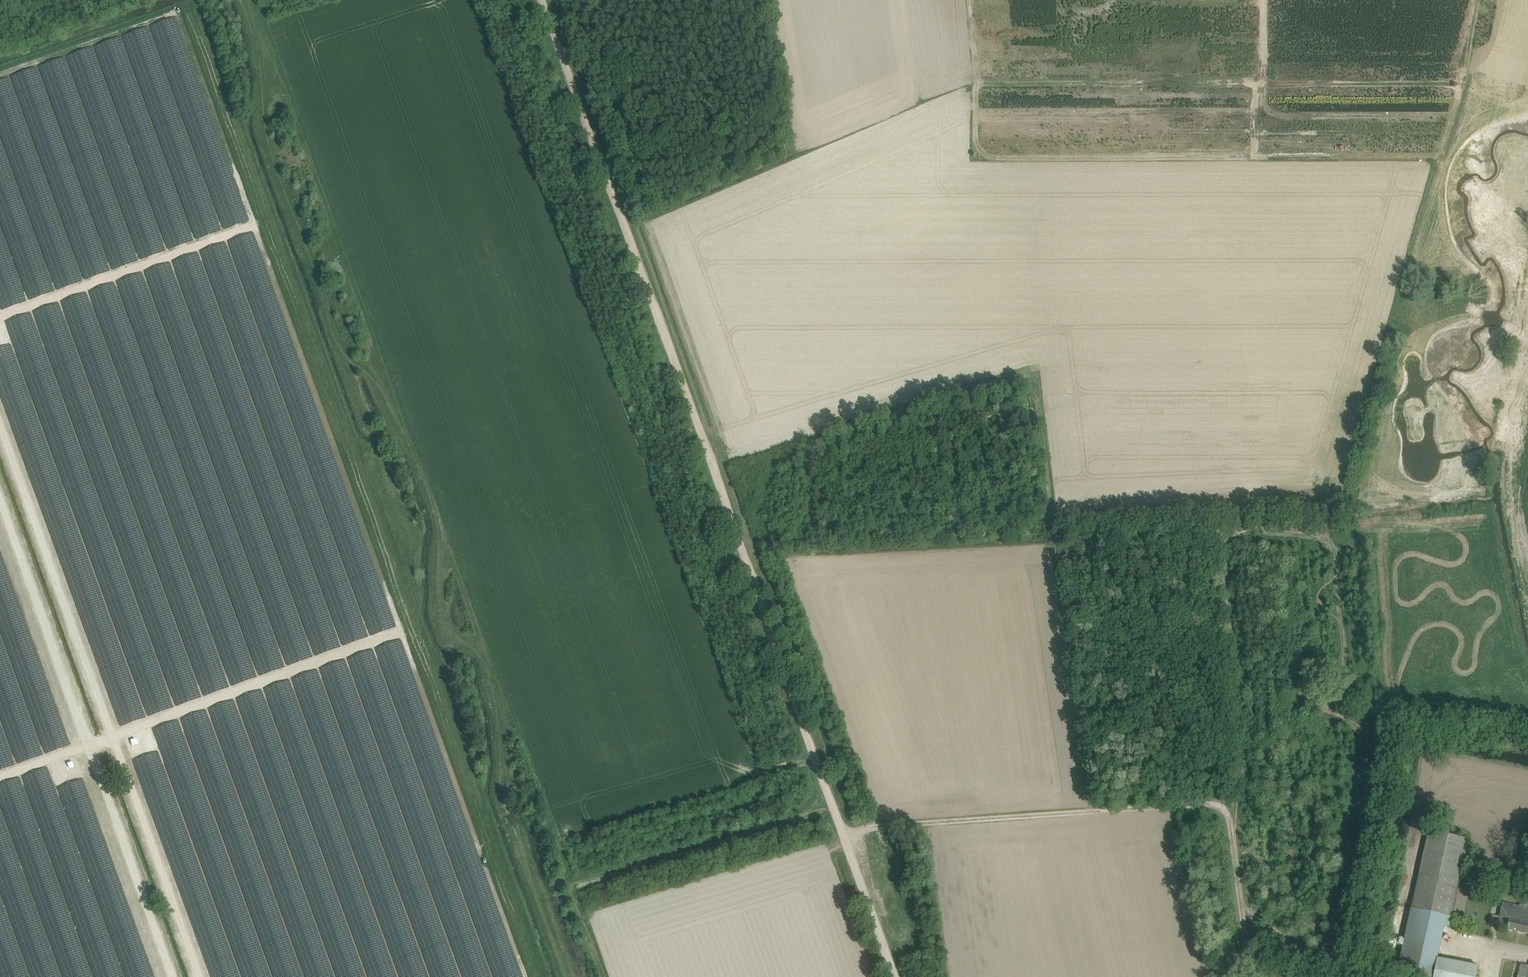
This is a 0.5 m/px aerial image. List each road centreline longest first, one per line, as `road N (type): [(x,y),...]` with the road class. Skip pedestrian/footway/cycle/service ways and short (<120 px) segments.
road 1 (track): [(546,0),(835,808)]
road 2 (track): [(1321,976),(1250,950),(1233,820),(1217,803),(843,829)]
road 3 (track): [(537,895),(835,808)]
road 4 (track): [(835,808),(896,976)]

